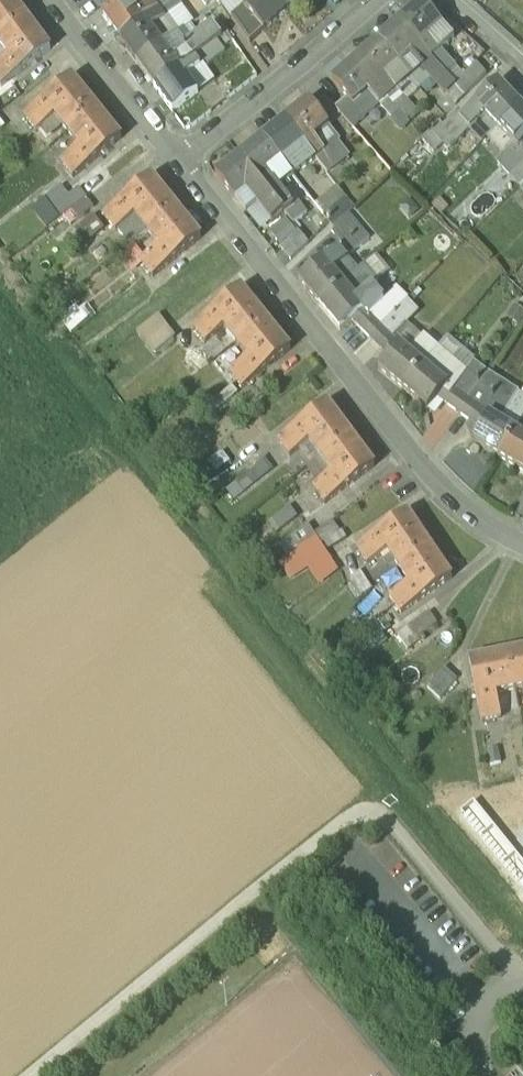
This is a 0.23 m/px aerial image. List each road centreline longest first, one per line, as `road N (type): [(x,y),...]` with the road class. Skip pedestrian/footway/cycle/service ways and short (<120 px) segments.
road 1 (track): [(522,979),(391,816),(366,808),(24,1075)]
road 2 (residential): [(182,161),(400,442),(484,525),(522,546)]
road 3 (residential): [(375,0),(182,161)]
road 4 (residential): [(60,0),(182,161)]

